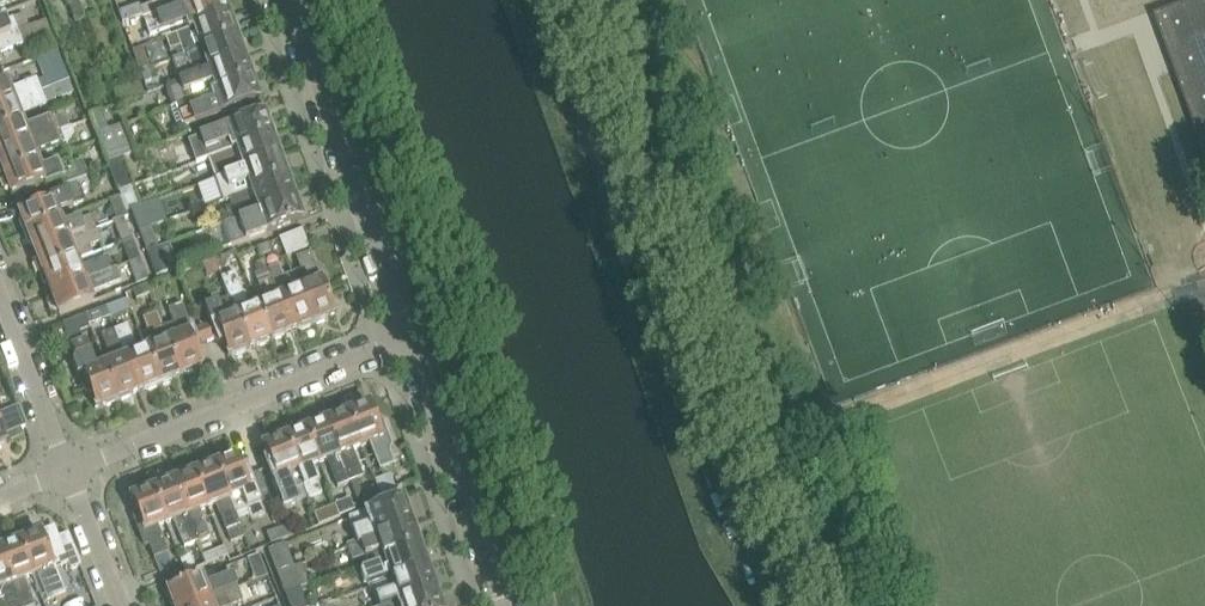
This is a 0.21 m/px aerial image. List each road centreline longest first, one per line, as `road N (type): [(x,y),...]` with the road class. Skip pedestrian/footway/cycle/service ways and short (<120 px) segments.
road 1 (unclassified): [(778,605),(731,502),(549,0)]
road 2 (residential): [(71,470),(412,335)]
road 3 (residential): [(412,335),(288,0)]
road 4 (residential): [(506,605),(412,335)]
road 5 (residential): [(71,470),(0,292)]
road 6 (residential): [(123,605),(71,470)]

